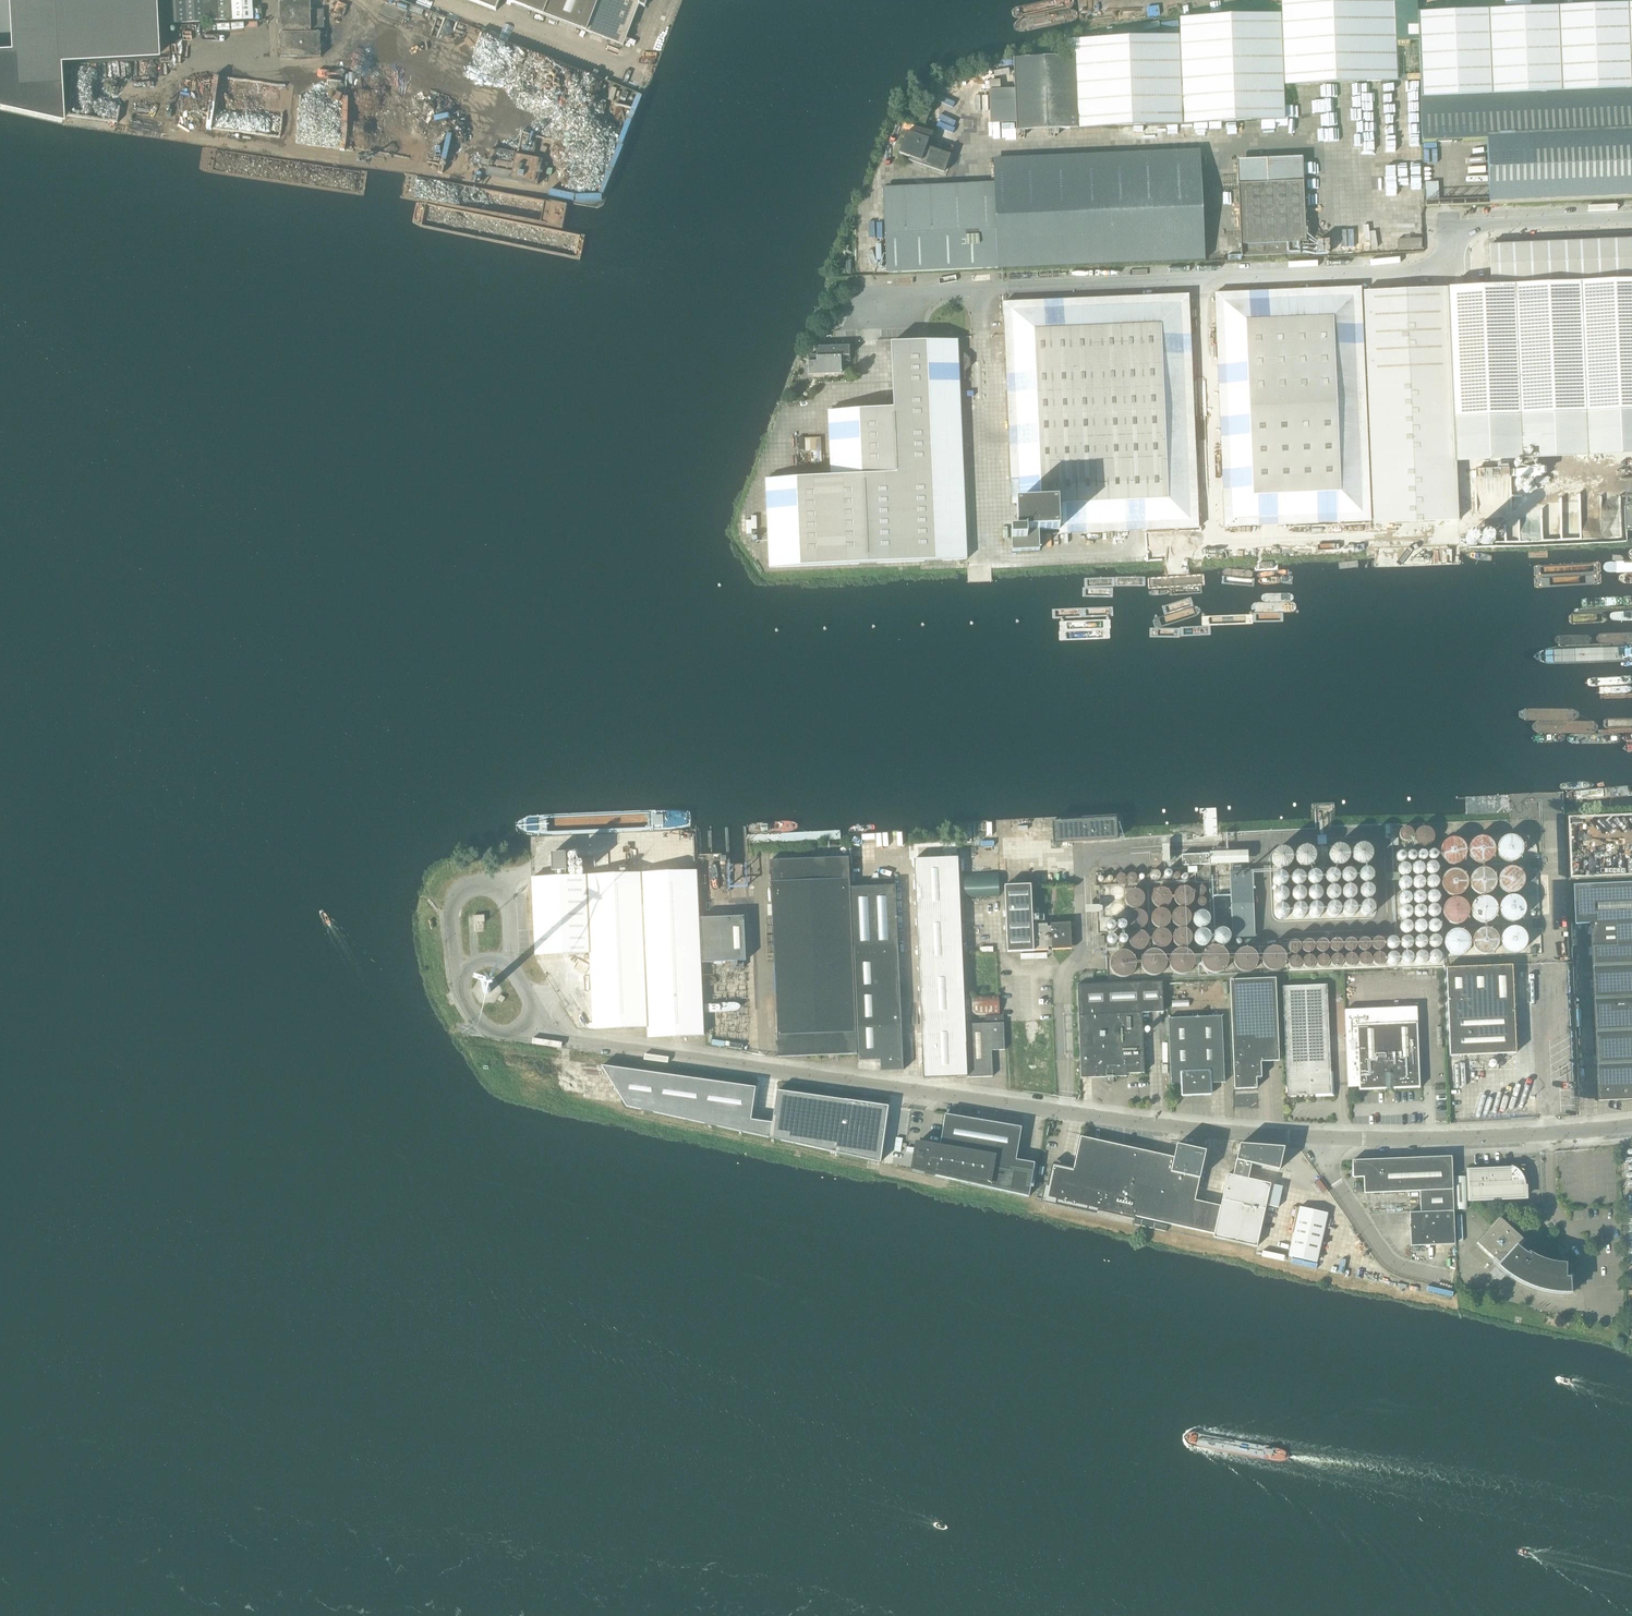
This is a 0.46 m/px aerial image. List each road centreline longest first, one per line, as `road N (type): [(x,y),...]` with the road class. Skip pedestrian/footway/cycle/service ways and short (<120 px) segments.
road 1 (unclassified): [(848,323),(895,291),(1400,270),(1435,264),(1474,225),(1631,218)]
road 2 (unclassified): [(1317,1138),(1117,1120),(563,1042)]
road 3 (unclassified): [(1317,1138),(1631,1125)]
road 4 (unclassified): [(1452,1279),(1395,1265),(1349,1204),(1317,1138)]
road 5 (unclassified): [(512,961),(507,888),(483,884),(459,894),(451,912),(459,973)]
road 6 (unclassified): [(459,973),(478,1023),(563,1042)]

